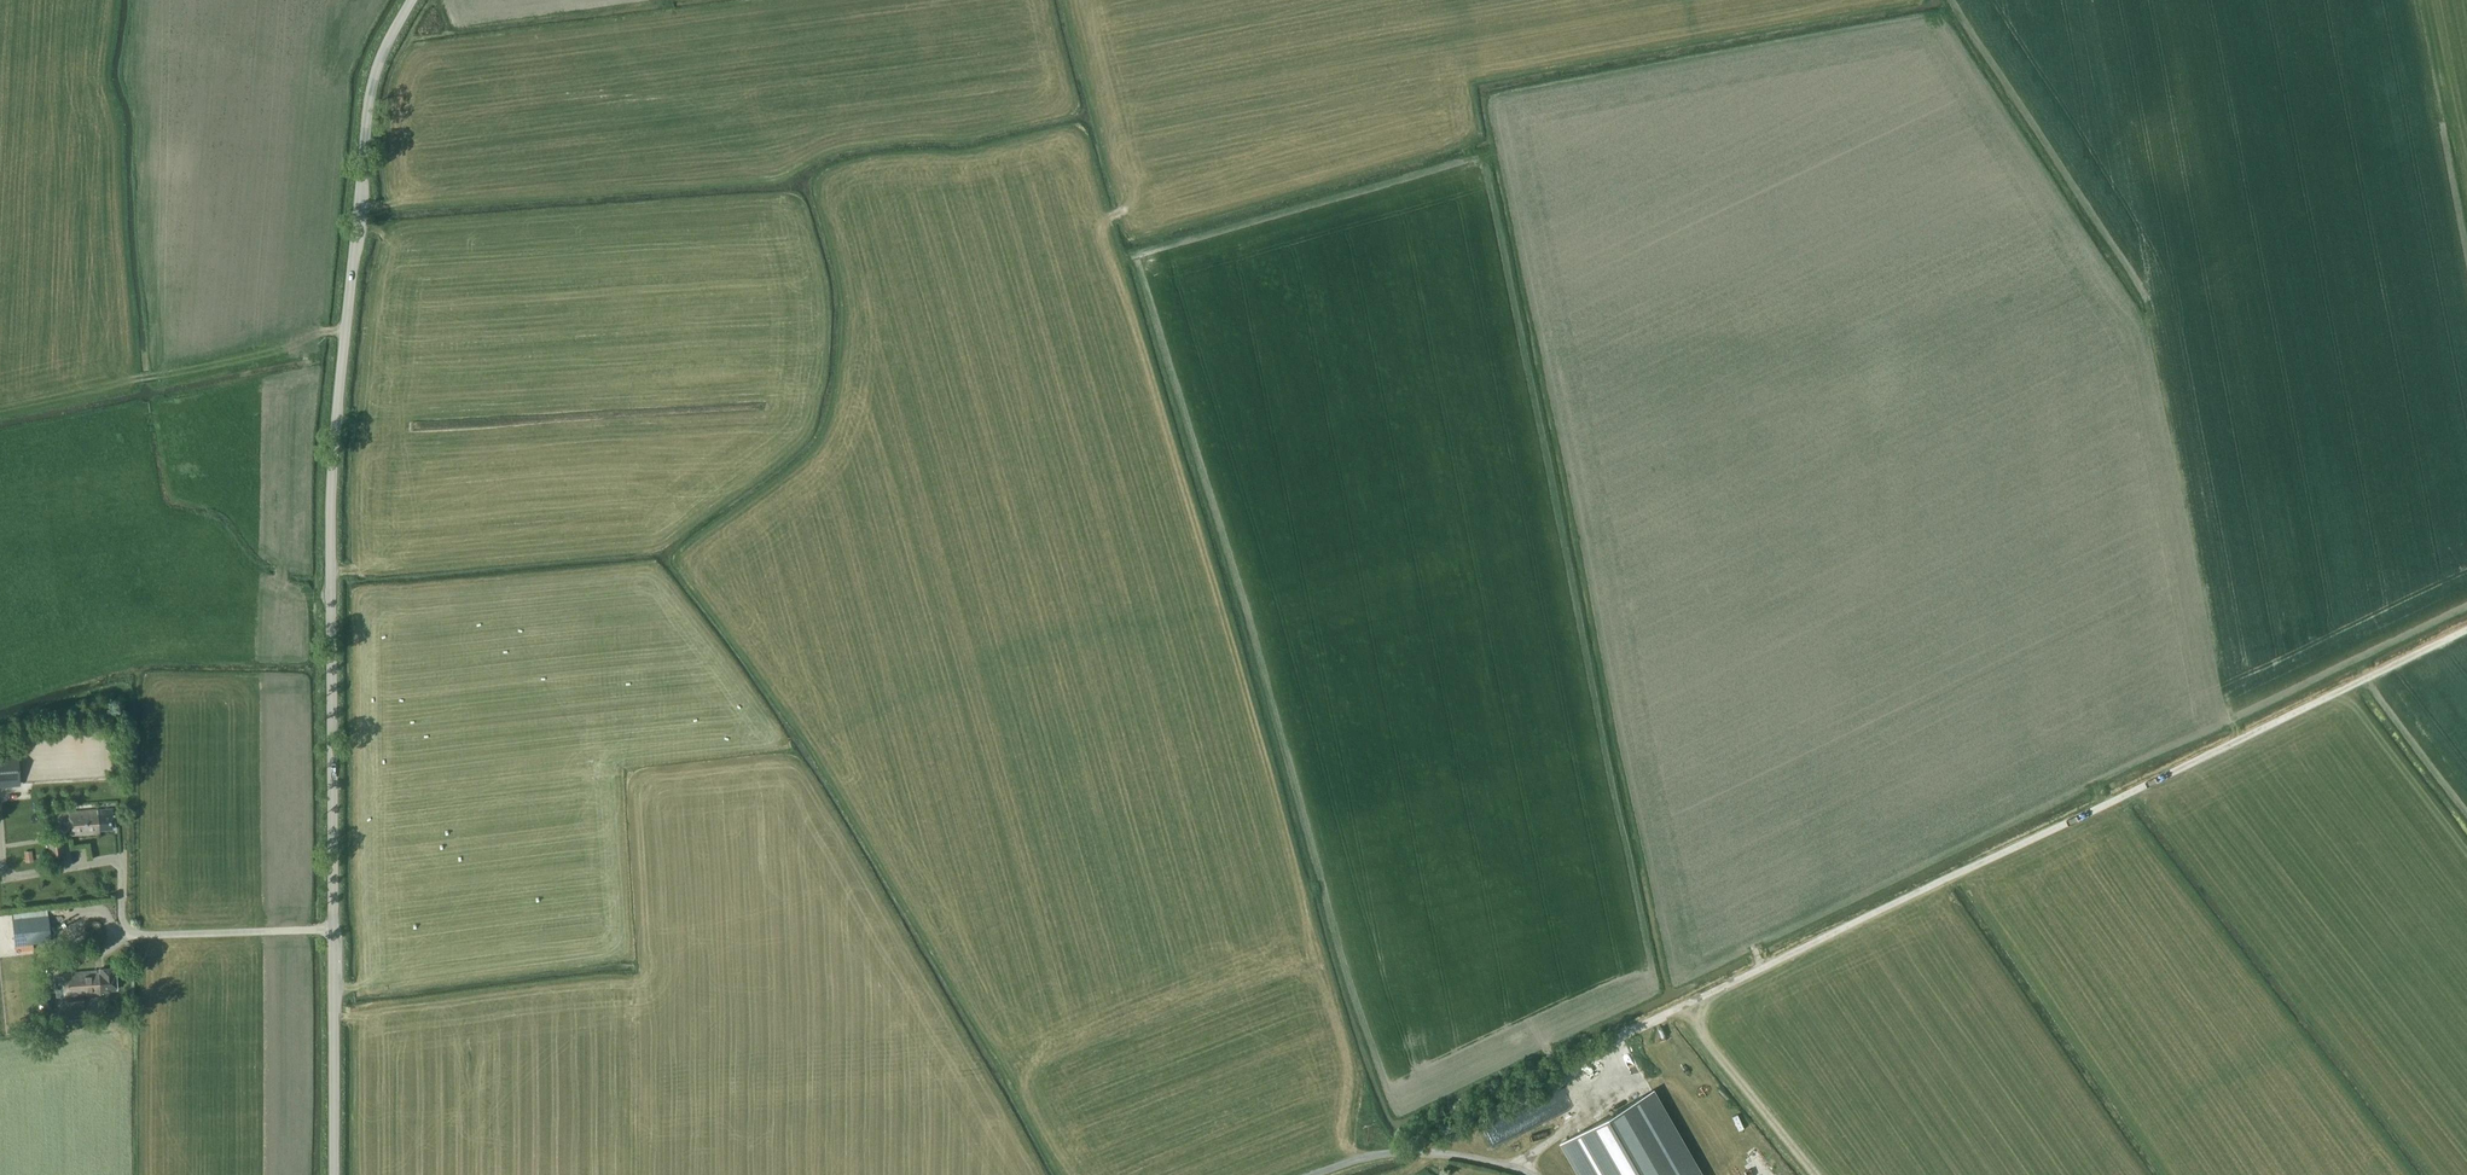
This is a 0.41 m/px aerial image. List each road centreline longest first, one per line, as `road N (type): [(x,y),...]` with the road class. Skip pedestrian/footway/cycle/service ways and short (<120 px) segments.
road 1 (tertiary): [(334,1174),(333,467),(368,110),(382,56),(412,0)]
road 2 (track): [(1513,1167),(1576,1110),(1570,1070),(1618,1038),(2466,629)]

